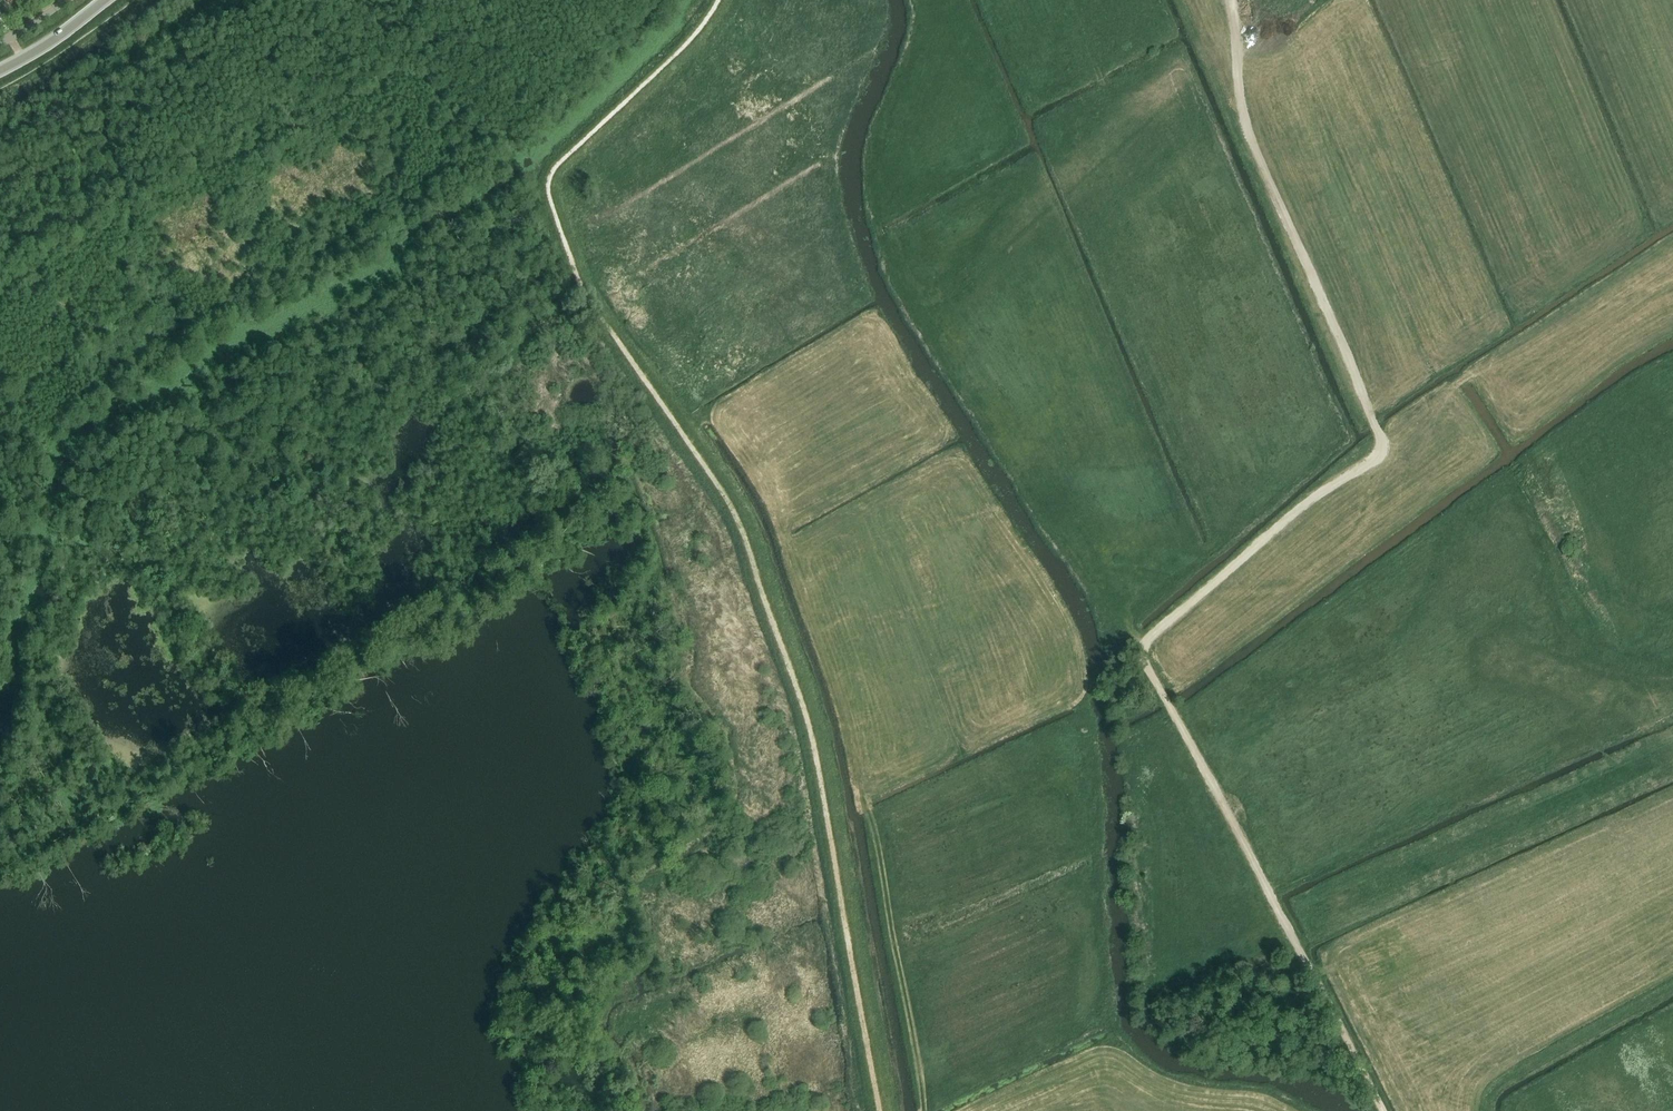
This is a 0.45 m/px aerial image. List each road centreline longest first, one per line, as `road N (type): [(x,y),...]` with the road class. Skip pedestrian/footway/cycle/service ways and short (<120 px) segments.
road 1 (track): [(1242,0),(1238,86),(1248,140),(1380,450),(1374,463),(1318,493),(1154,635),(1144,655),(1382,1110)]
road 2 (secondary): [(0,72),(46,49),(107,0)]

